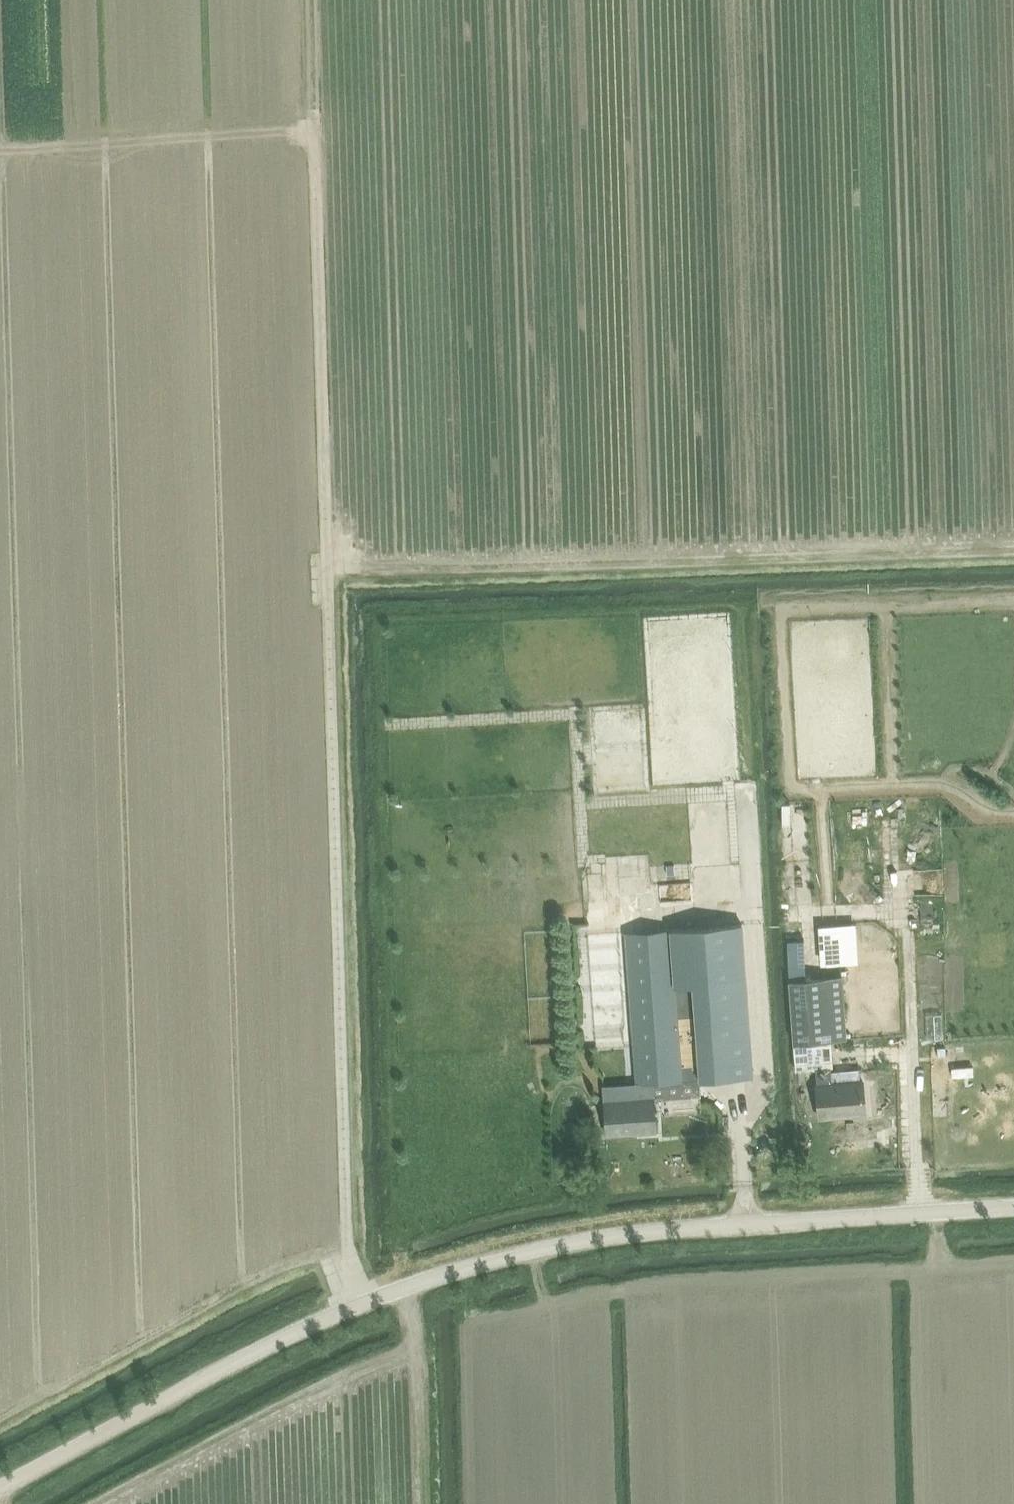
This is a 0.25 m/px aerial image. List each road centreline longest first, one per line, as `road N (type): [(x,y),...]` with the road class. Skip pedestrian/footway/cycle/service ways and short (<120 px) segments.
road 1 (unclassified): [(0,1478),(185,1383),(474,1259),(569,1239),(1013,1205)]
road 2 (track): [(909,1064),(926,1211)]

